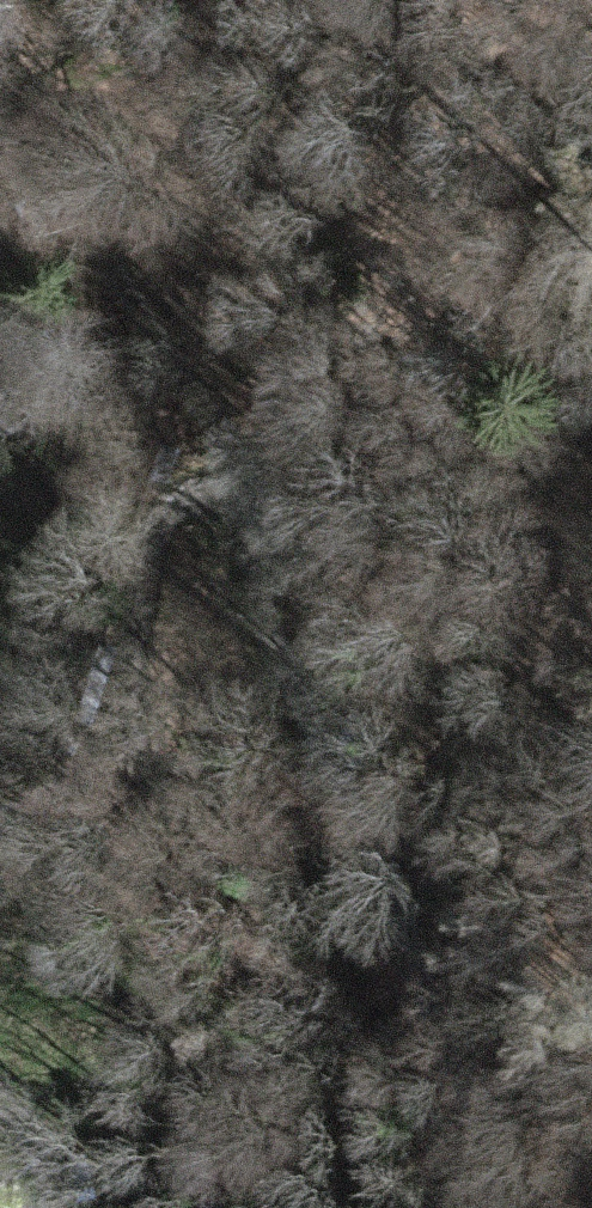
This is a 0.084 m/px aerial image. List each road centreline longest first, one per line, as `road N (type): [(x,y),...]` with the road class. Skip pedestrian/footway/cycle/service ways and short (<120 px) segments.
road 1 (track): [(524,1207),(209,461),(147,272),(53,67)]
road 2 (track): [(209,461),(137,485),(104,510),(89,544),(54,732),(0,781)]
road 3 (track): [(0,1026),(30,1040),(64,1087),(71,1169),(38,1207)]

